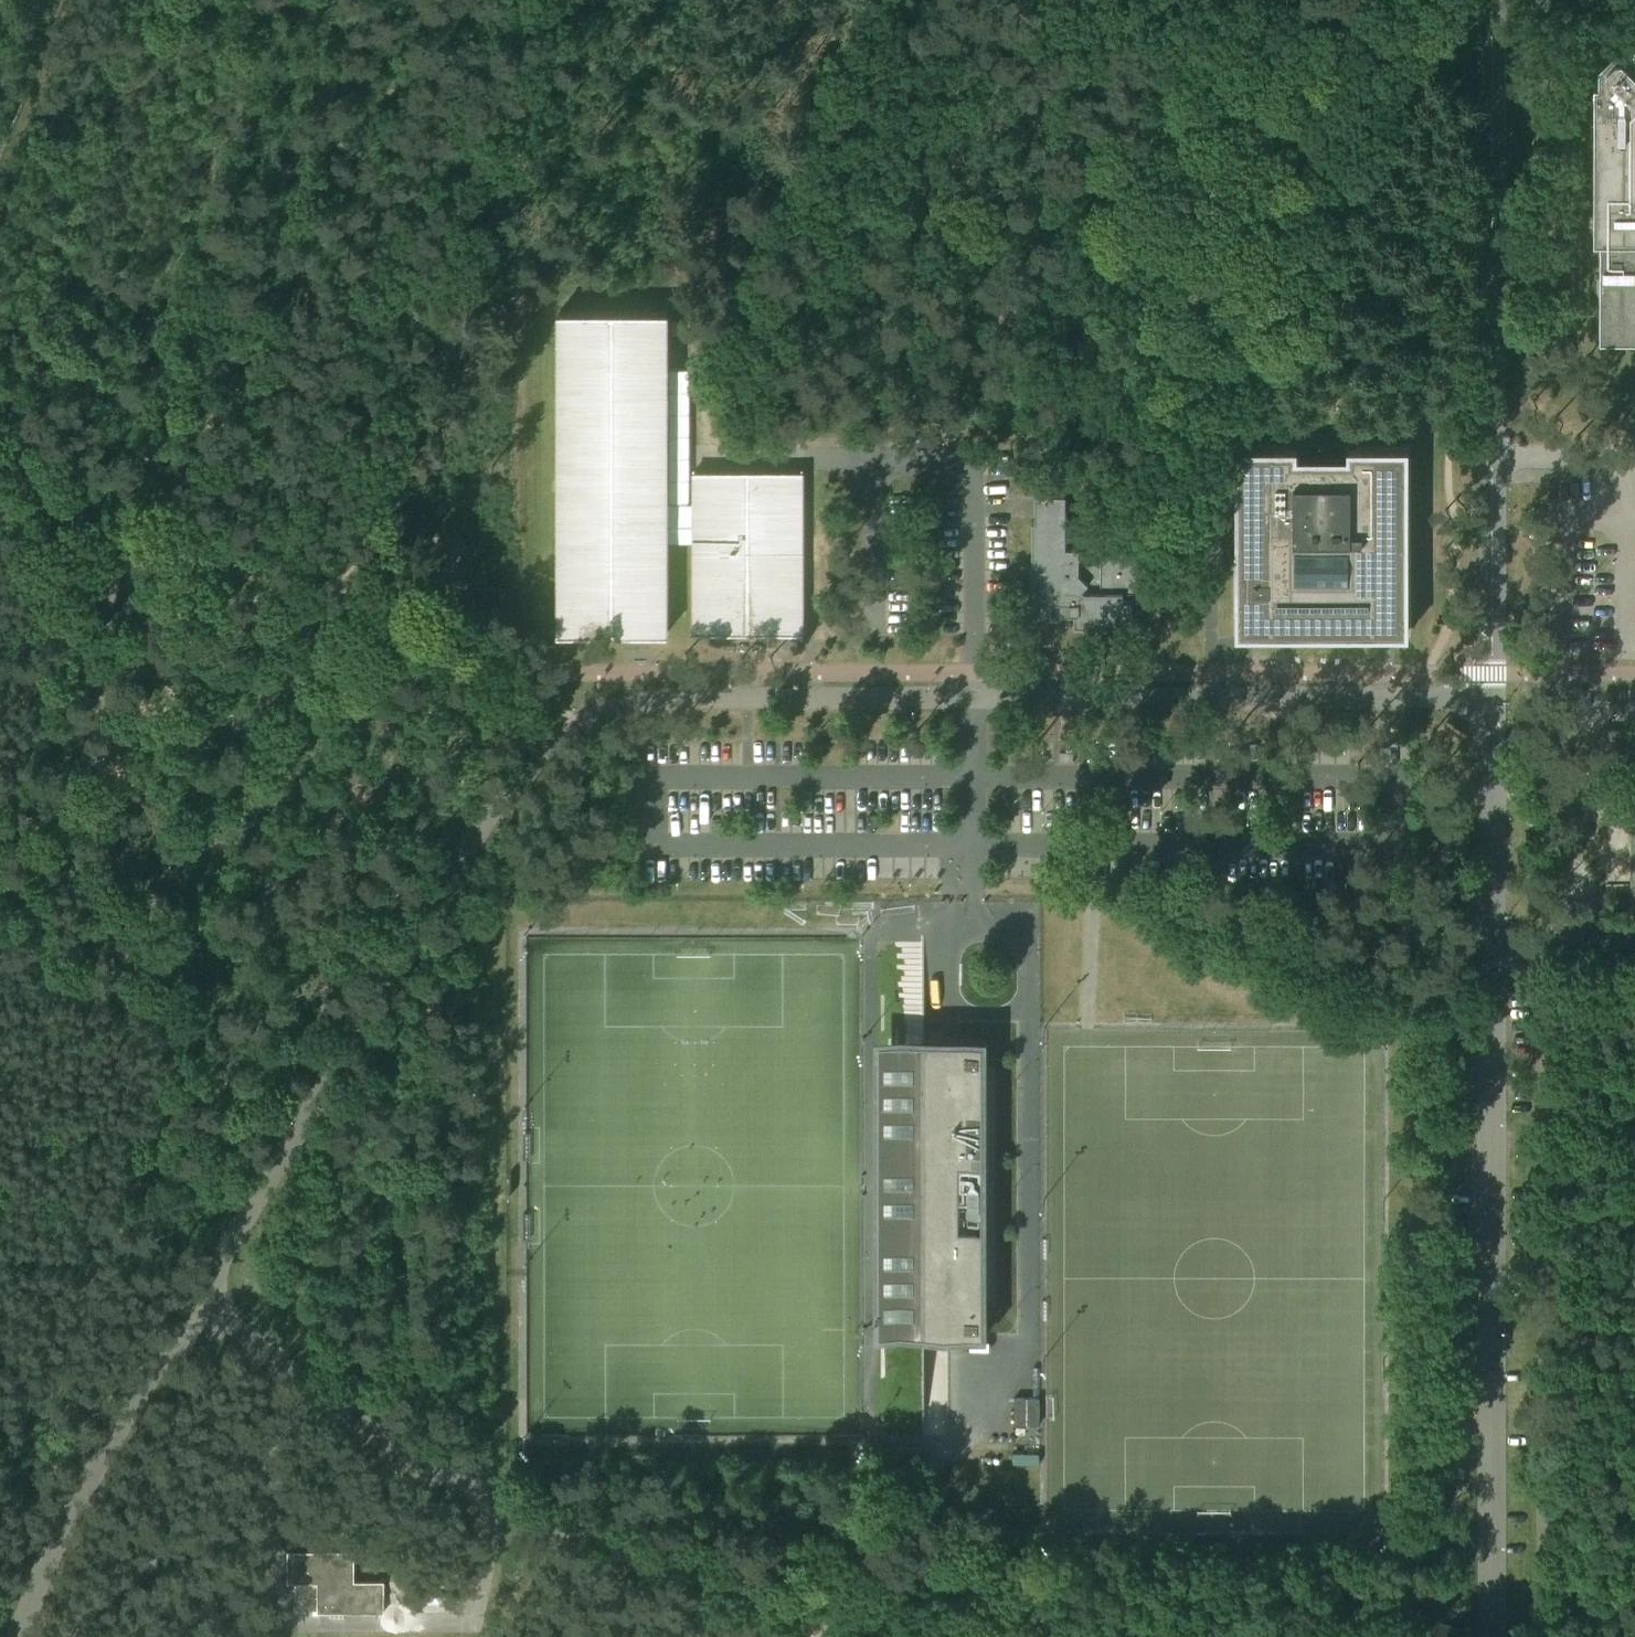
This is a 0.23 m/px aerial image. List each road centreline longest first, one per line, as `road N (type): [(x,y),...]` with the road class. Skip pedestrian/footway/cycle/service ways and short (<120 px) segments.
road 1 (unclassified): [(1493,694),(674,699),(587,719),(553,739),(509,787),(196,1298)]
road 2 (unclassified): [(1493,1636),(1493,694)]
road 3 (unclassified): [(907,1636),(461,1483),(360,1425),(196,1298)]
road 4 (unclassified): [(1493,694),(1493,0)]
road 5 (unclassified): [(196,1298),(84,1477),(19,1636)]

